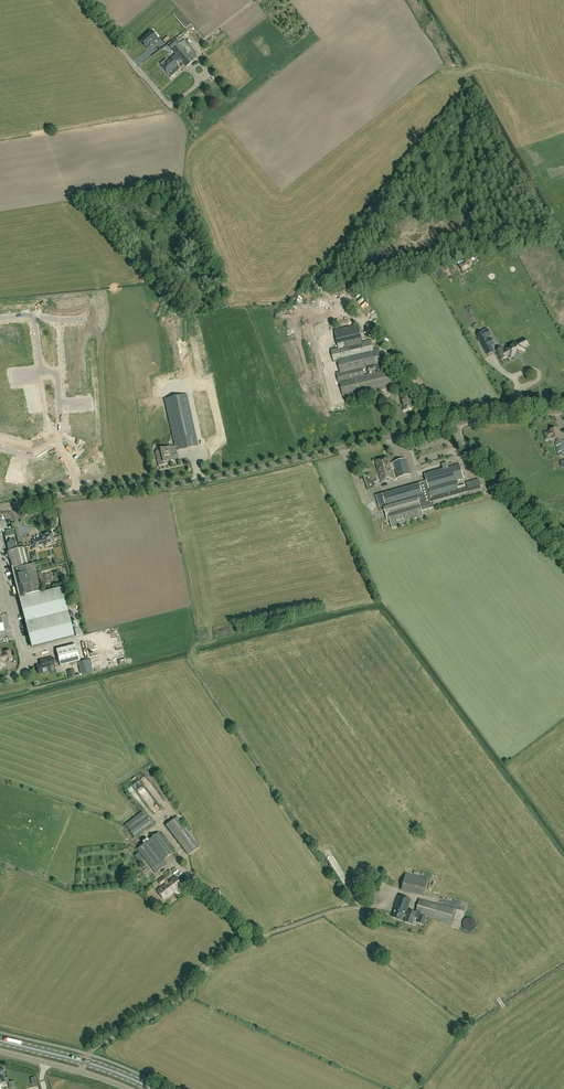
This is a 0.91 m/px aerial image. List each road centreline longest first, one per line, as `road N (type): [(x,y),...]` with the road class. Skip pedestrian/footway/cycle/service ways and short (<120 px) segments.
road 1 (tertiary): [(77,494),(224,478),(451,425)]
road 2 (unclassified): [(563,559),(451,425)]
road 3 (primary): [(151,1088),(0,1041)]
road 4 (unclassified): [(171,107),(78,0)]
road 5 (residential): [(60,440),(54,376),(43,373),(33,316)]
road 6 (unclassified): [(0,681),(20,675),(24,664),(0,567)]
road 7 (unclassified): [(127,1088),(0,1052)]

